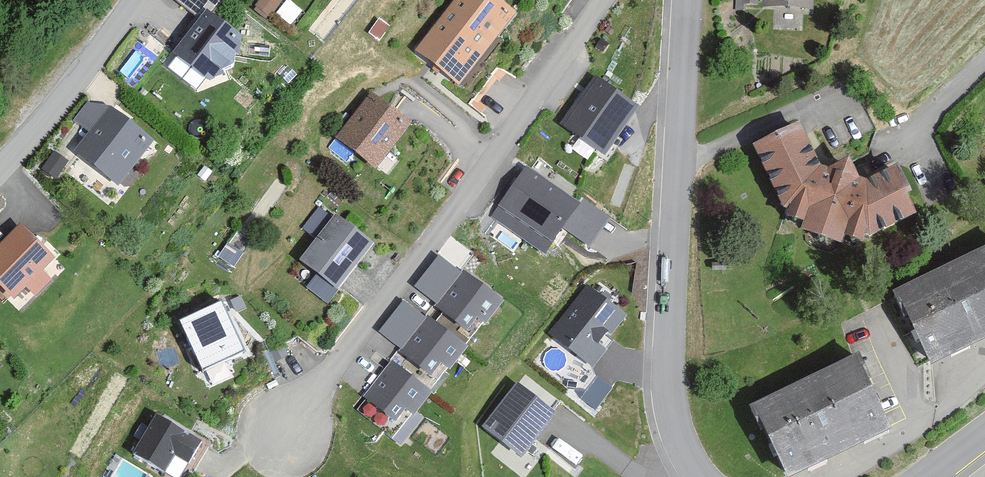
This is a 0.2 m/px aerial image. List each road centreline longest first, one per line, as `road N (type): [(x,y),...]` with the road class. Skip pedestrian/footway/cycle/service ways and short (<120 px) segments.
road 1 (residential): [(286,429),(477,180),(602,0)]
road 2 (unclassified): [(701,476),(676,428),(668,365),(695,0)]
road 3 (unclassified): [(138,0),(75,93),(0,168)]

